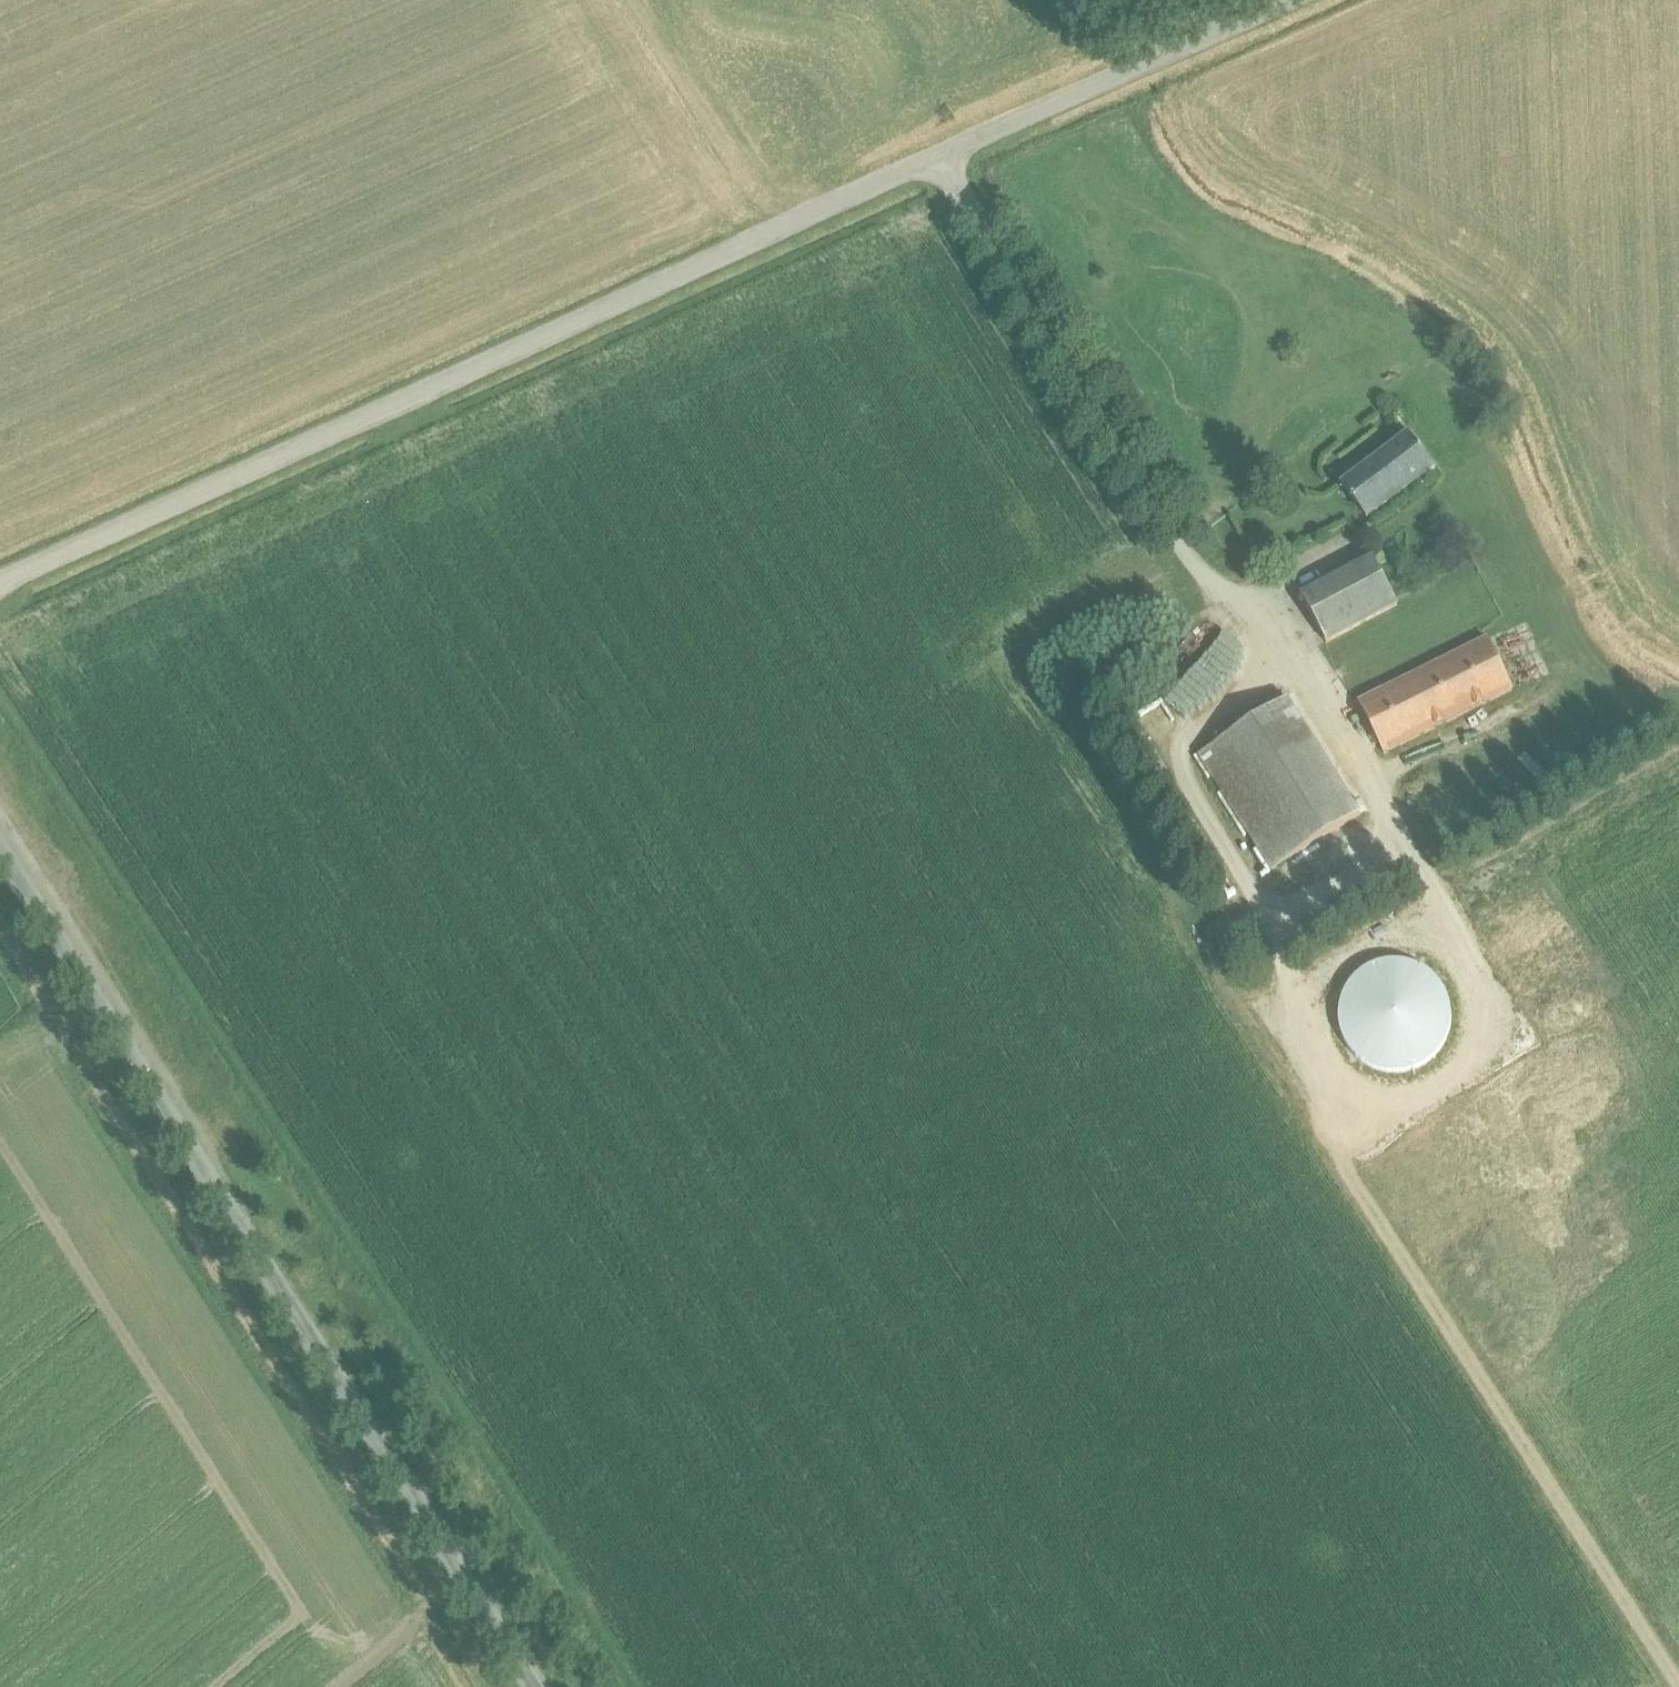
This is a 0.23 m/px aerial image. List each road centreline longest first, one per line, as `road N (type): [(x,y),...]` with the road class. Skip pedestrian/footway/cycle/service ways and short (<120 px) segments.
road 1 (unclassified): [(0,583),(310,452),(1295,0)]
road 2 (tertiary): [(537,1686),(0,846)]
road 3 (track): [(0,914),(484,1686)]

